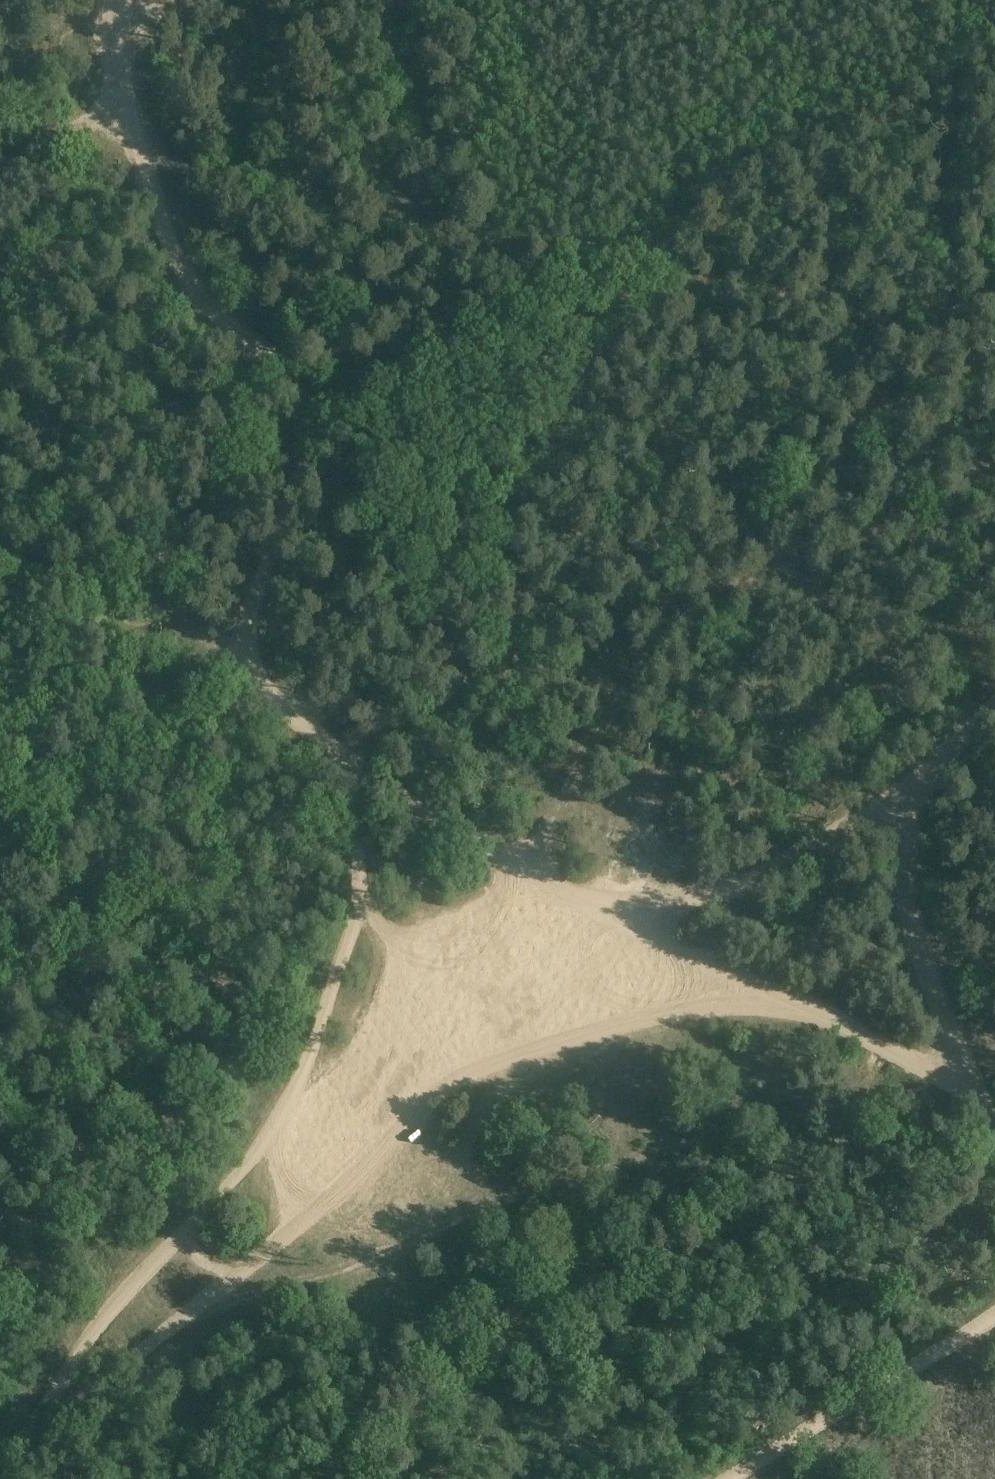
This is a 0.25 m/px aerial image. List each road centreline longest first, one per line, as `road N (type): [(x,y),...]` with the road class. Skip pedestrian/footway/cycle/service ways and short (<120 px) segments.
road 1 (track): [(118,0),(114,67),(124,117),(178,265),(230,330),(294,383),(304,408),(304,466),(243,645),(260,683),(351,764),(358,897),(290,1093),(249,1161),(125,1286),(72,1363),(47,1417)]
road 2 (track): [(0,1459),(174,1325),(329,1277),(752,1115),(878,1090),(972,1093)]
road 3 (track): [(351,764),(435,714),(499,656),(697,443),(895,332),(994,294)]
road 4 (track): [(895,332),(849,306),(480,238),(137,154)]
road 5 (track): [(174,1325),(446,1082),(499,1058),(673,1009),(810,1007)]
road 6 (track): [(351,764),(676,944),(972,1093)]
road 7 (track): [(528,864),(628,683),(677,617),(703,598),(781,580),(994,635)]
road 8 (track): [(994,706),(908,782),(906,839),(909,906),(925,971),(972,1093),(994,1122)]
road 9 (track): [(598,256),(783,159),(994,67)]
road 10 (track): [(627,918),(723,891),(788,861),(908,782)]
road 11 (track): [(994,1314),(730,1478)]
road 12 (track): [(0,546),(129,625),(181,645),(243,645)]
road 13 (track): [(791,584),(797,539),(846,443),(874,346)]
road 14 (track): [(781,580),(697,443)]
road 15 (track): [(124,117),(71,126),(0,172)]

